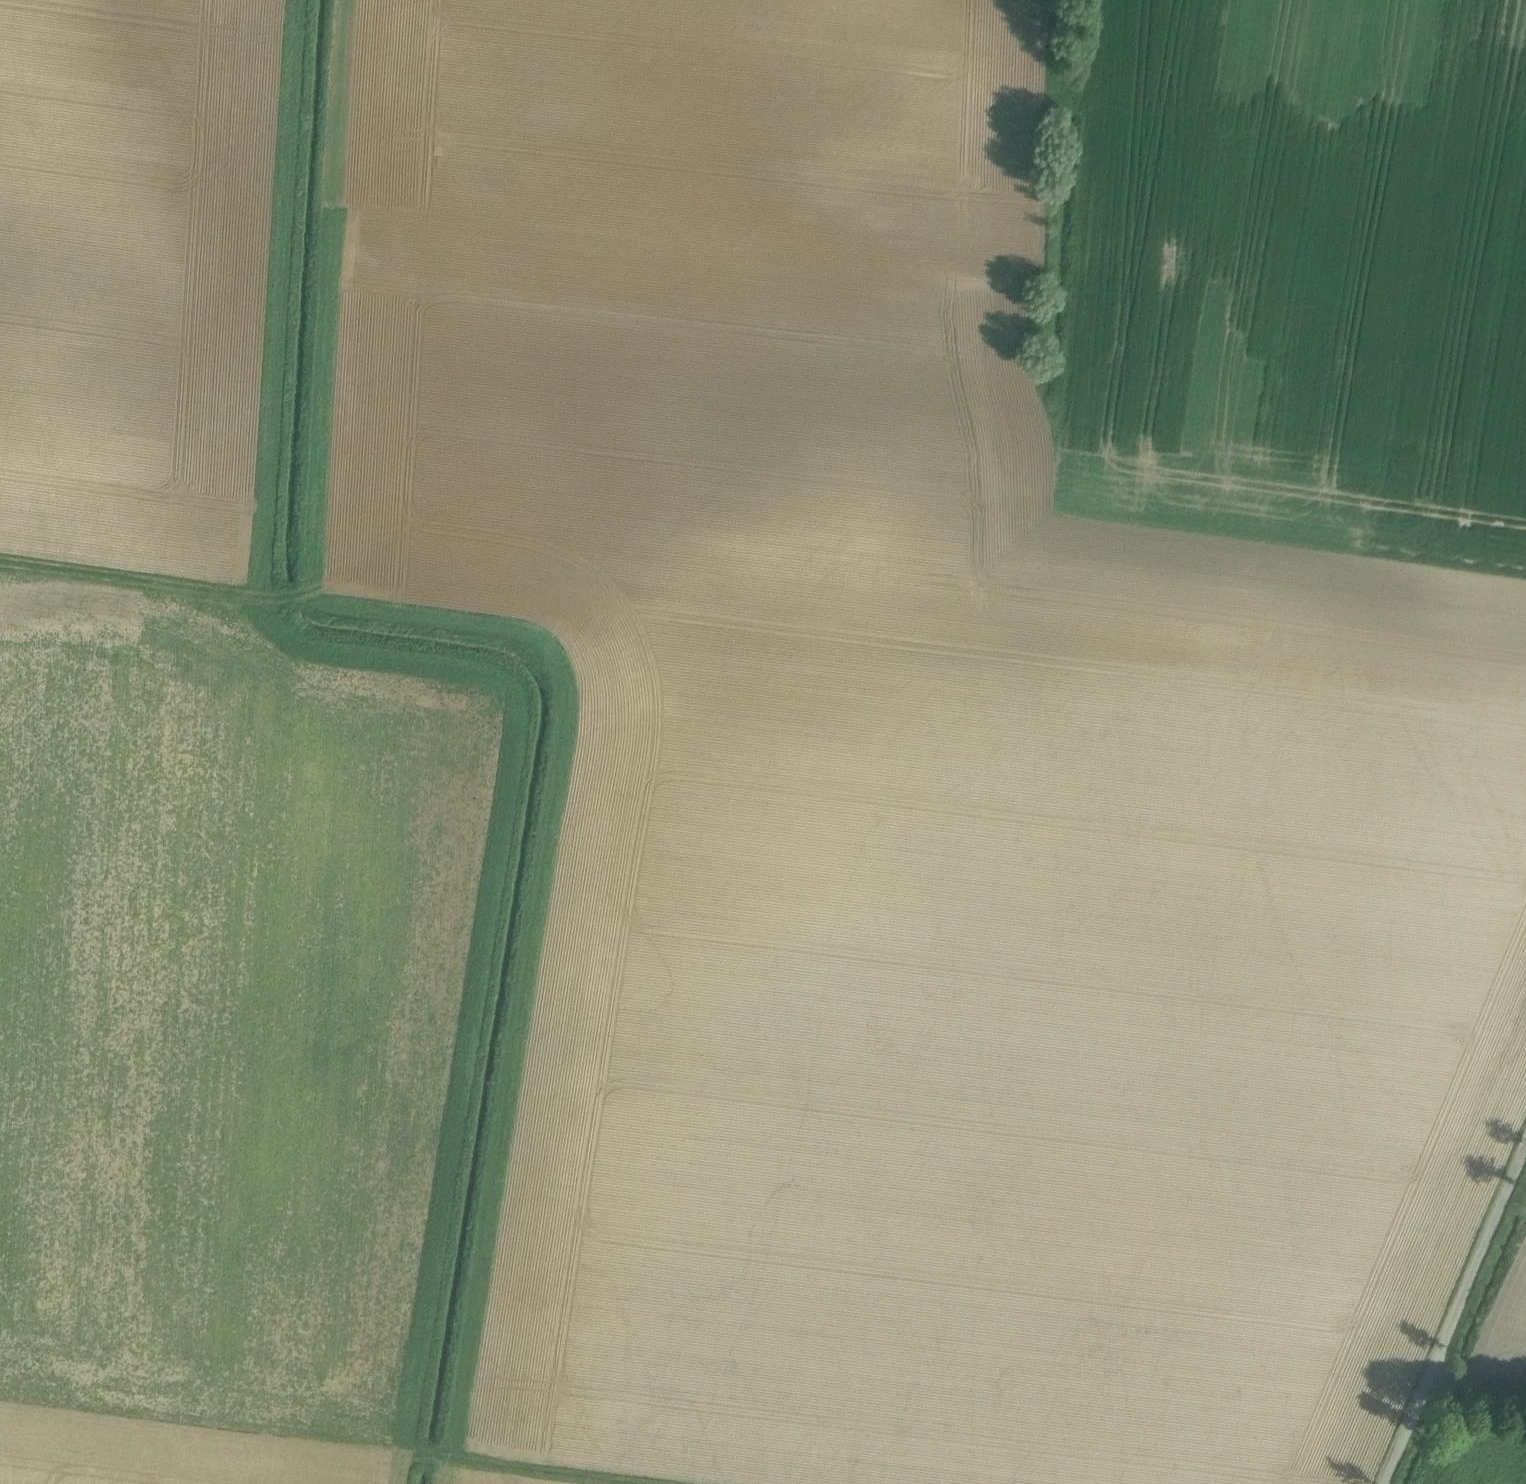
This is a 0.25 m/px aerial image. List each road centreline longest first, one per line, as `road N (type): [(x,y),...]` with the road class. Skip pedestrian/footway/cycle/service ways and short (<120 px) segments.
road 1 (unclassified): [(1525,1144),(1386,1483)]
road 2 (track): [(348,585),(277,596),(0,561)]
road 3 (track): [(1062,0),(1056,93),(1098,98)]

